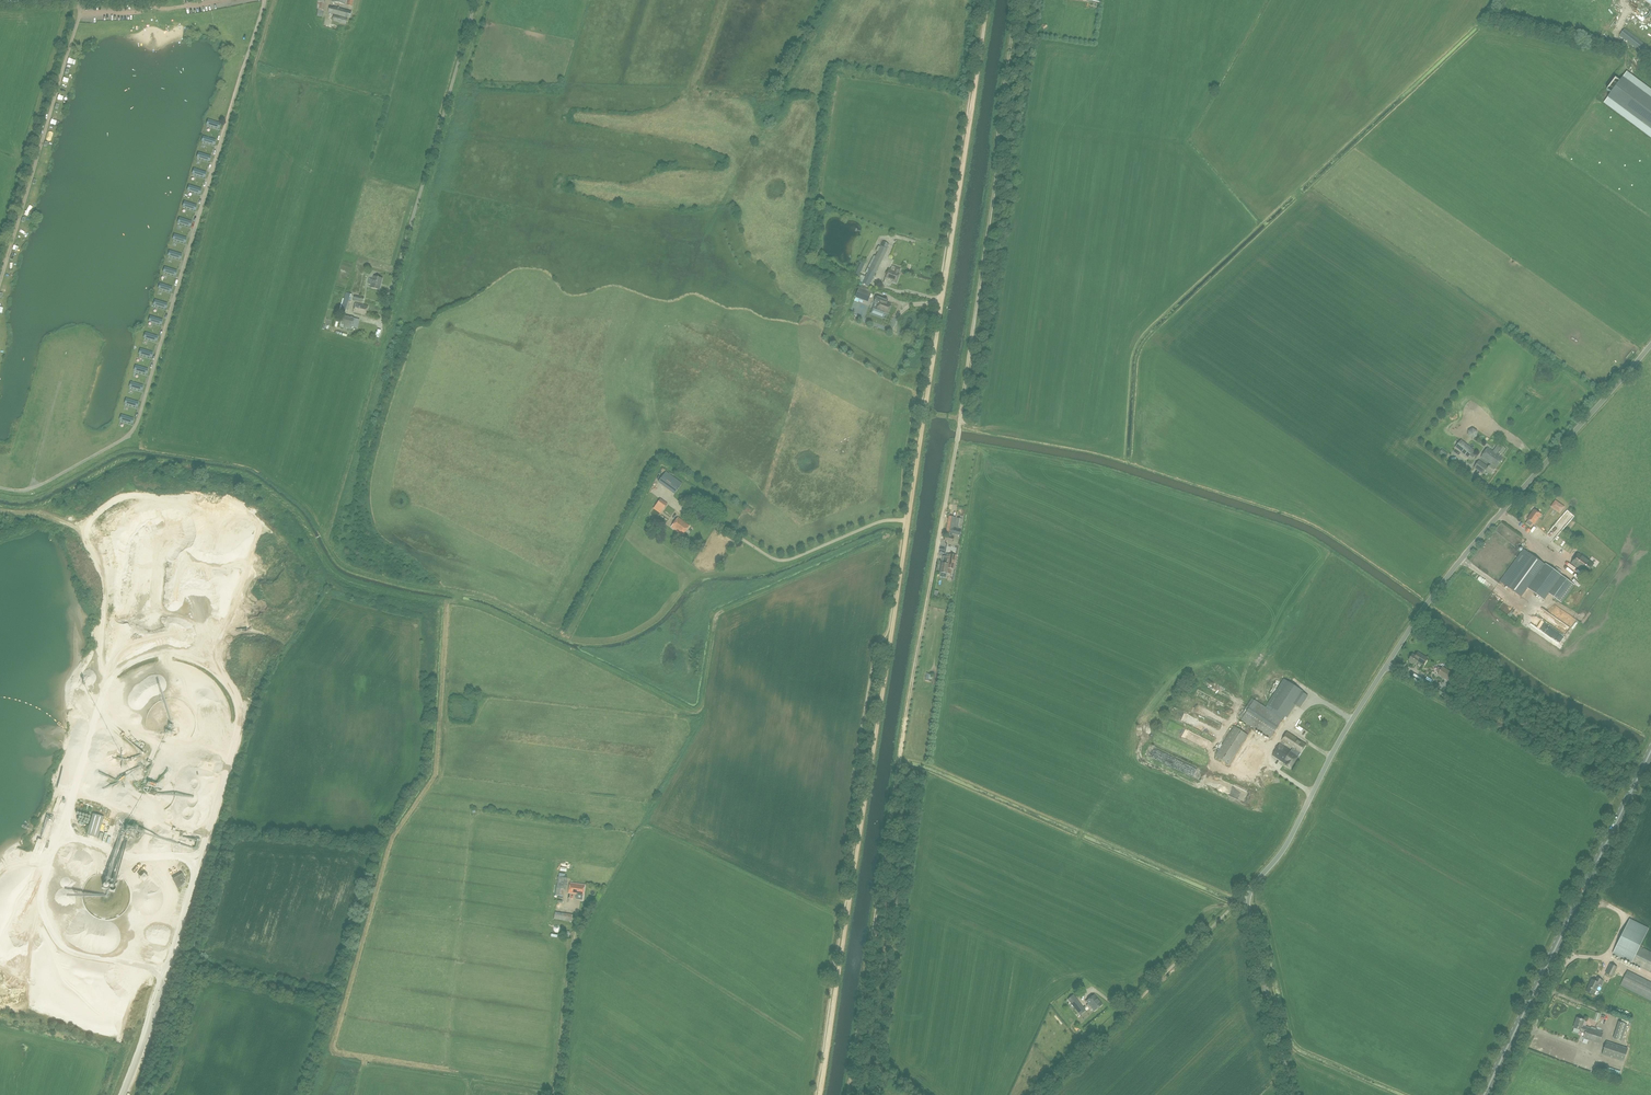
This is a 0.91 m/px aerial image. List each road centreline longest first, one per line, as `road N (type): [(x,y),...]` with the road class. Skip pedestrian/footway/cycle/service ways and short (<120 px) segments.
road 1 (track): [(981,65),(854,868)]
road 2 (unclassified): [(1244,898),(1289,841),(1338,741),(1447,577),(1650,344)]
road 3 (track): [(845,1094),(956,444)]
road 4 (primary): [(1484,1094),(1650,749)]
road 5 (track): [(114,677),(103,657),(106,587),(91,546),(66,522),(0,511)]
road 6 (unclassified): [(1291,1094),(1244,898)]
road 7 (track): [(850,897),(820,1094)]
road 8 (unclassified): [(1123,1012),(1244,898)]

